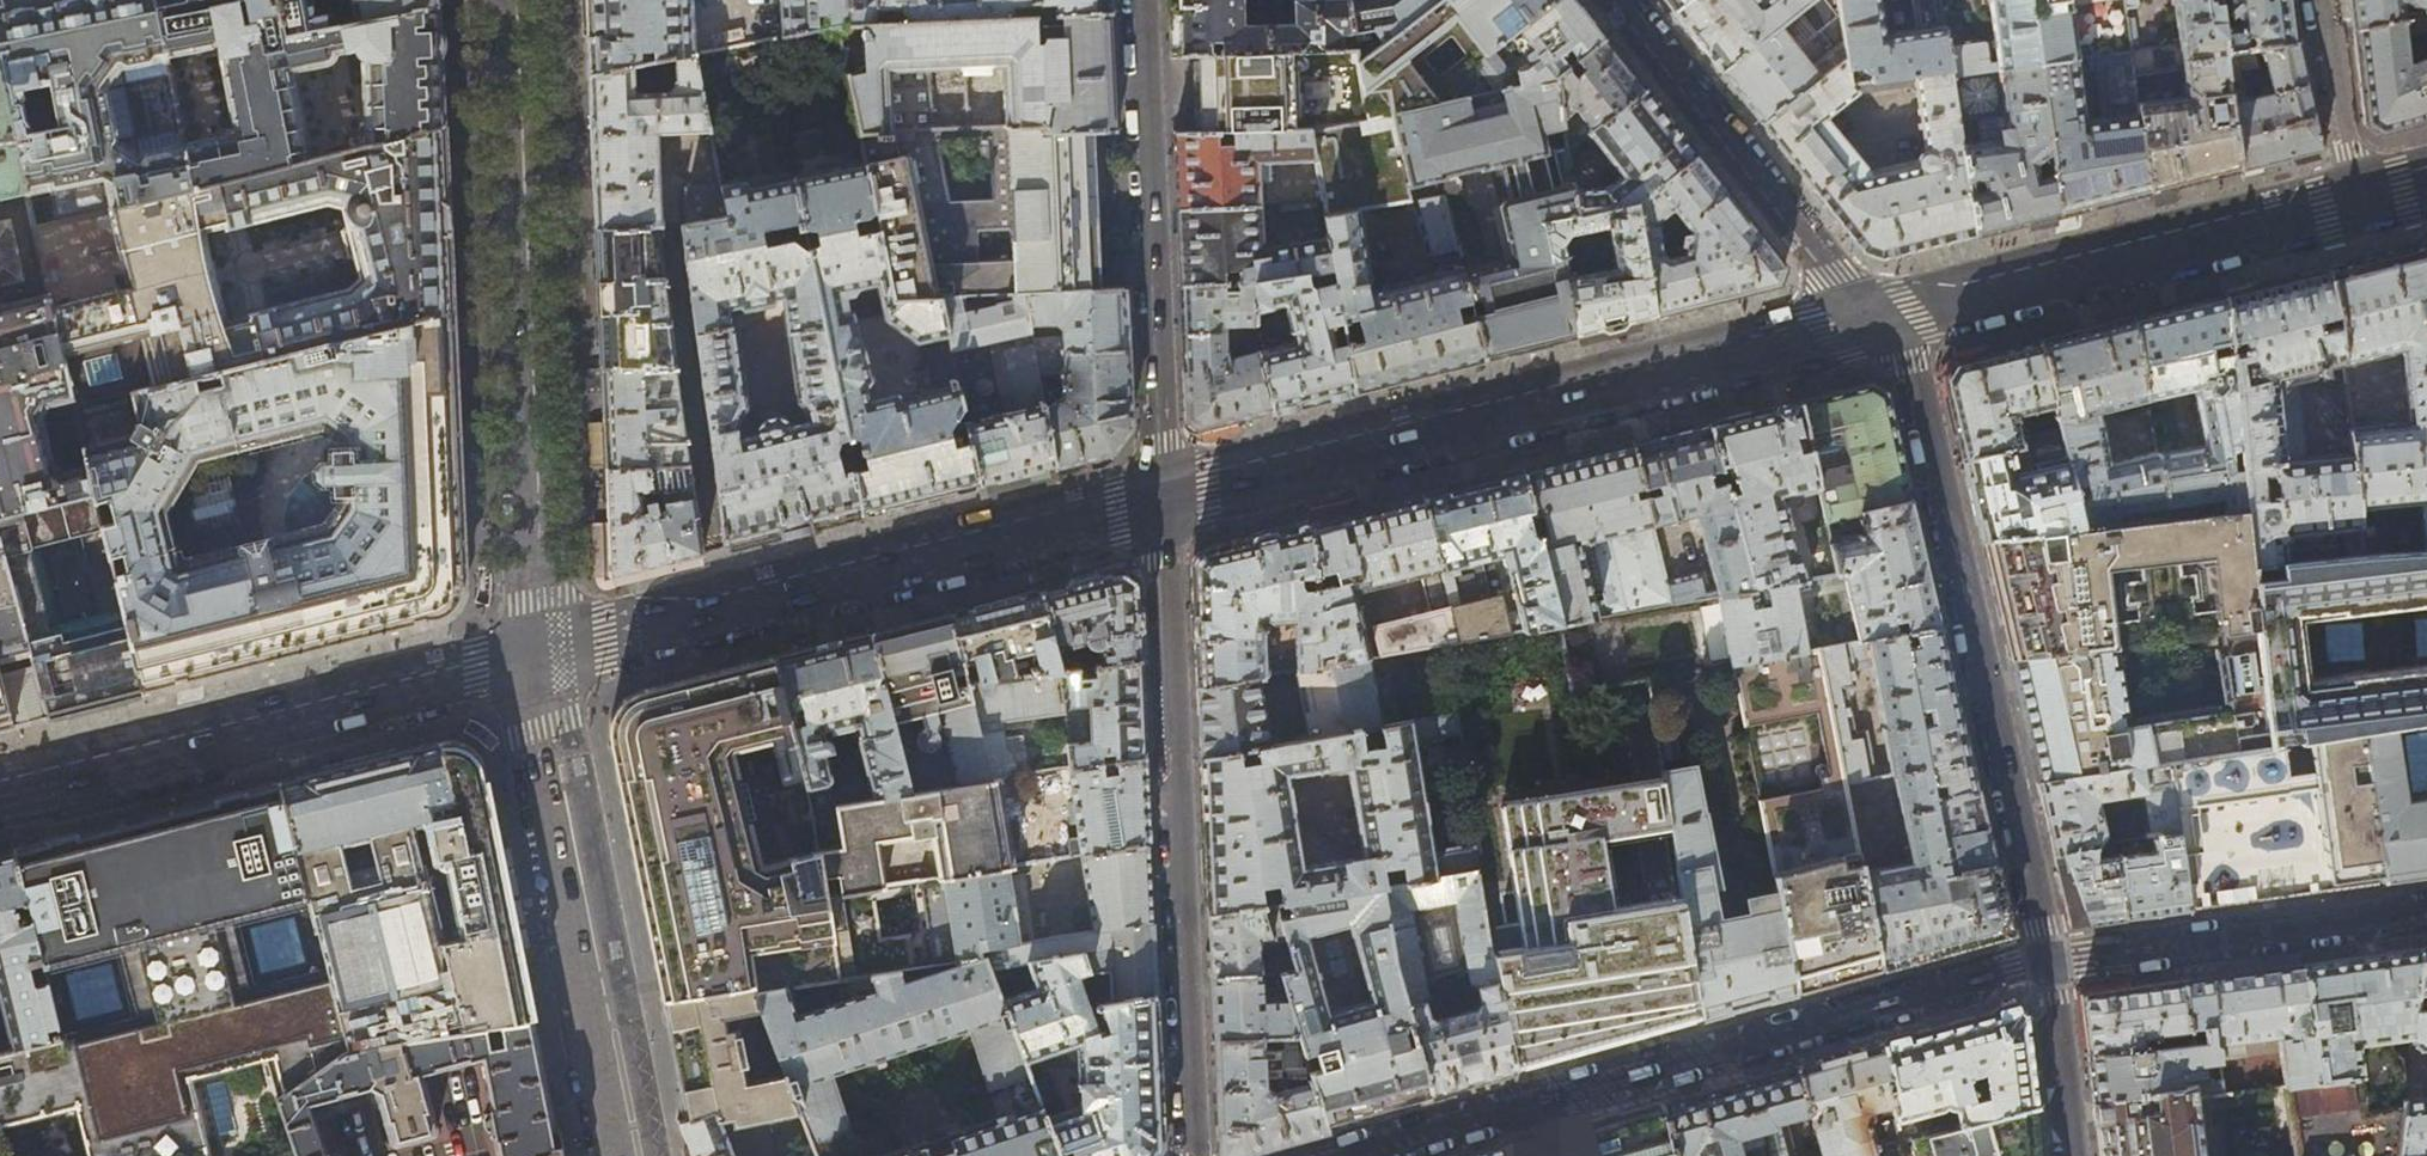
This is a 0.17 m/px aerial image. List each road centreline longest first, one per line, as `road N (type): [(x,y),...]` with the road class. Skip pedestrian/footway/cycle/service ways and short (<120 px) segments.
road 1 (tertiary): [(1879,320),(1162,500)]
road 2 (residential): [(1339,1155),(2051,965)]
road 3 (residential): [(2051,965),(1911,367),(1879,320)]
road 4 (residential): [(1162,500),(1191,1155)]
road 5 (residential): [(527,655),(504,0)]
road 6 (tertiary): [(1162,500),(527,655)]
road 7 (tertiary): [(527,655),(0,789)]
road 8 (residential): [(621,1155),(527,655)]
road 9 (residential): [(1142,0),(1162,500)]
road 10 (tertiary): [(2354,201),(1879,320)]
road 11 (residential): [(1879,320),(1832,274),(1618,0)]
road 12 (residential): [(2051,965),(2426,913)]
road 13 (residential): [(2324,0),(2354,201)]
road 14 (residential): [(2073,1155),(2051,965)]

